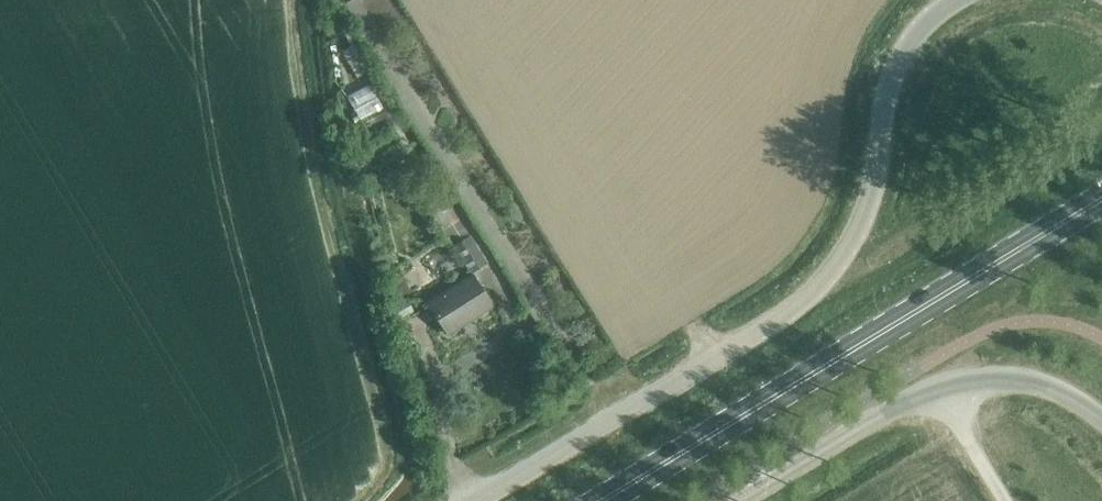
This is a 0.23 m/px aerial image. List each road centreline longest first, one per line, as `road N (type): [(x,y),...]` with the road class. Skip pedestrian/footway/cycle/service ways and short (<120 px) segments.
road 1 (unclassified): [(476,500),(809,295),(836,266),(862,219),(897,56),(952,0)]
road 2 (primary): [(599,500),(1101,199)]
road 3 (unclassified): [(740,500),(960,374),(1032,379),(1101,423)]

